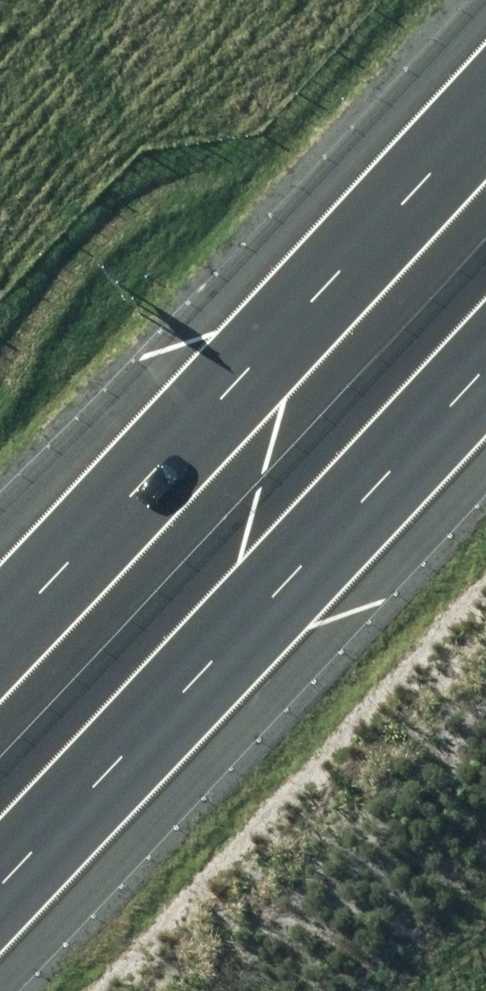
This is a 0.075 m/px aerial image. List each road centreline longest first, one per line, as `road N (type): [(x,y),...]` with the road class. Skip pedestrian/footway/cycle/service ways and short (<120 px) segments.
road 1 (motorway): [(0,614),(485,84)]
road 2 (motorway): [(485,367),(0,890)]

